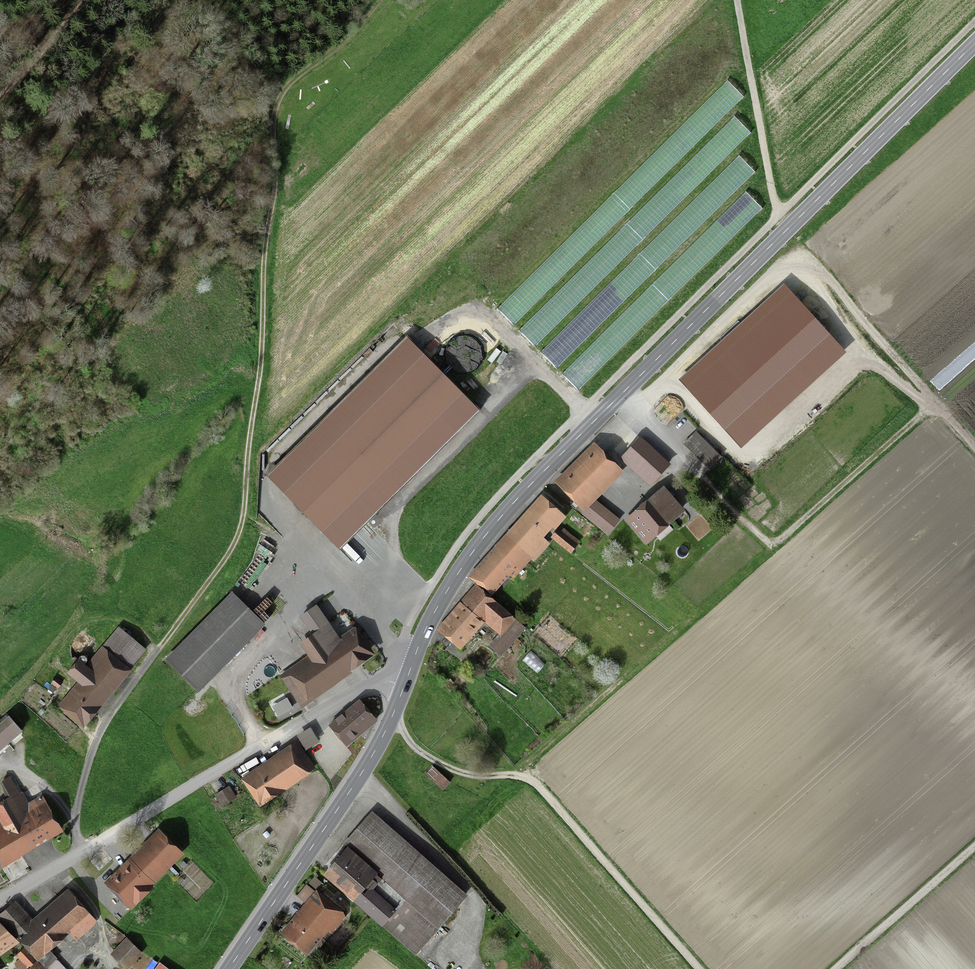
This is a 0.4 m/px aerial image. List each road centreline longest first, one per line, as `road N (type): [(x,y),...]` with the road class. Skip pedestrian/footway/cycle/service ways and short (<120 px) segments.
road 1 (track): [(84,853),(76,837),(80,795),(99,730),(242,529),(276,101),(292,79),(350,38),(380,0)]
road 2 (track): [(381,680),(476,521),(974,24)]
road 3 (secondary): [(405,686),(440,596),(621,397),(974,49)]
road 4 (track): [(974,442),(812,258),(784,257),(635,412)]
road 5 (residential): [(0,899),(381,680),(405,686)]
road 6 (track): [(392,716),(416,752),(452,771),(529,778),(698,968)]
road 7 (secondary): [(229,968),(373,754),(405,686)]
road 8 (track): [(974,713),(774,548)]
road 9 (track): [(736,0),(778,217)]
road 10 (track): [(774,548),(938,401)]
road 11 (track): [(774,548),(621,397)]
road 12 (track): [(841,968),(974,853)]
road 13 (track): [(0,99),(87,0)]

